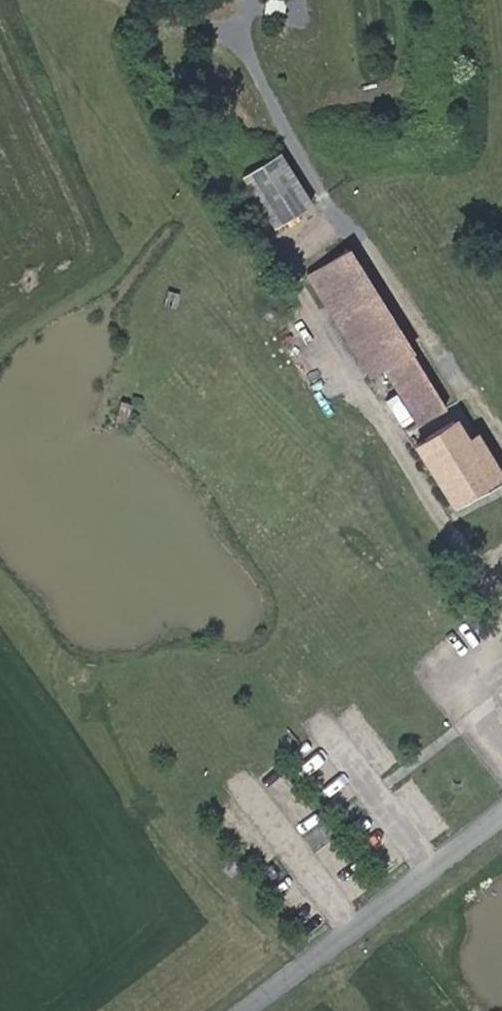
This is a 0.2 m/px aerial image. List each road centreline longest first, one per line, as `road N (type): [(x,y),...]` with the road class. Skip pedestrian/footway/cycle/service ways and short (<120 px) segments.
road 1 (unclassified): [(258,1010),(501,825)]
road 2 (unclassified): [(501,742),(452,676),(495,647)]

